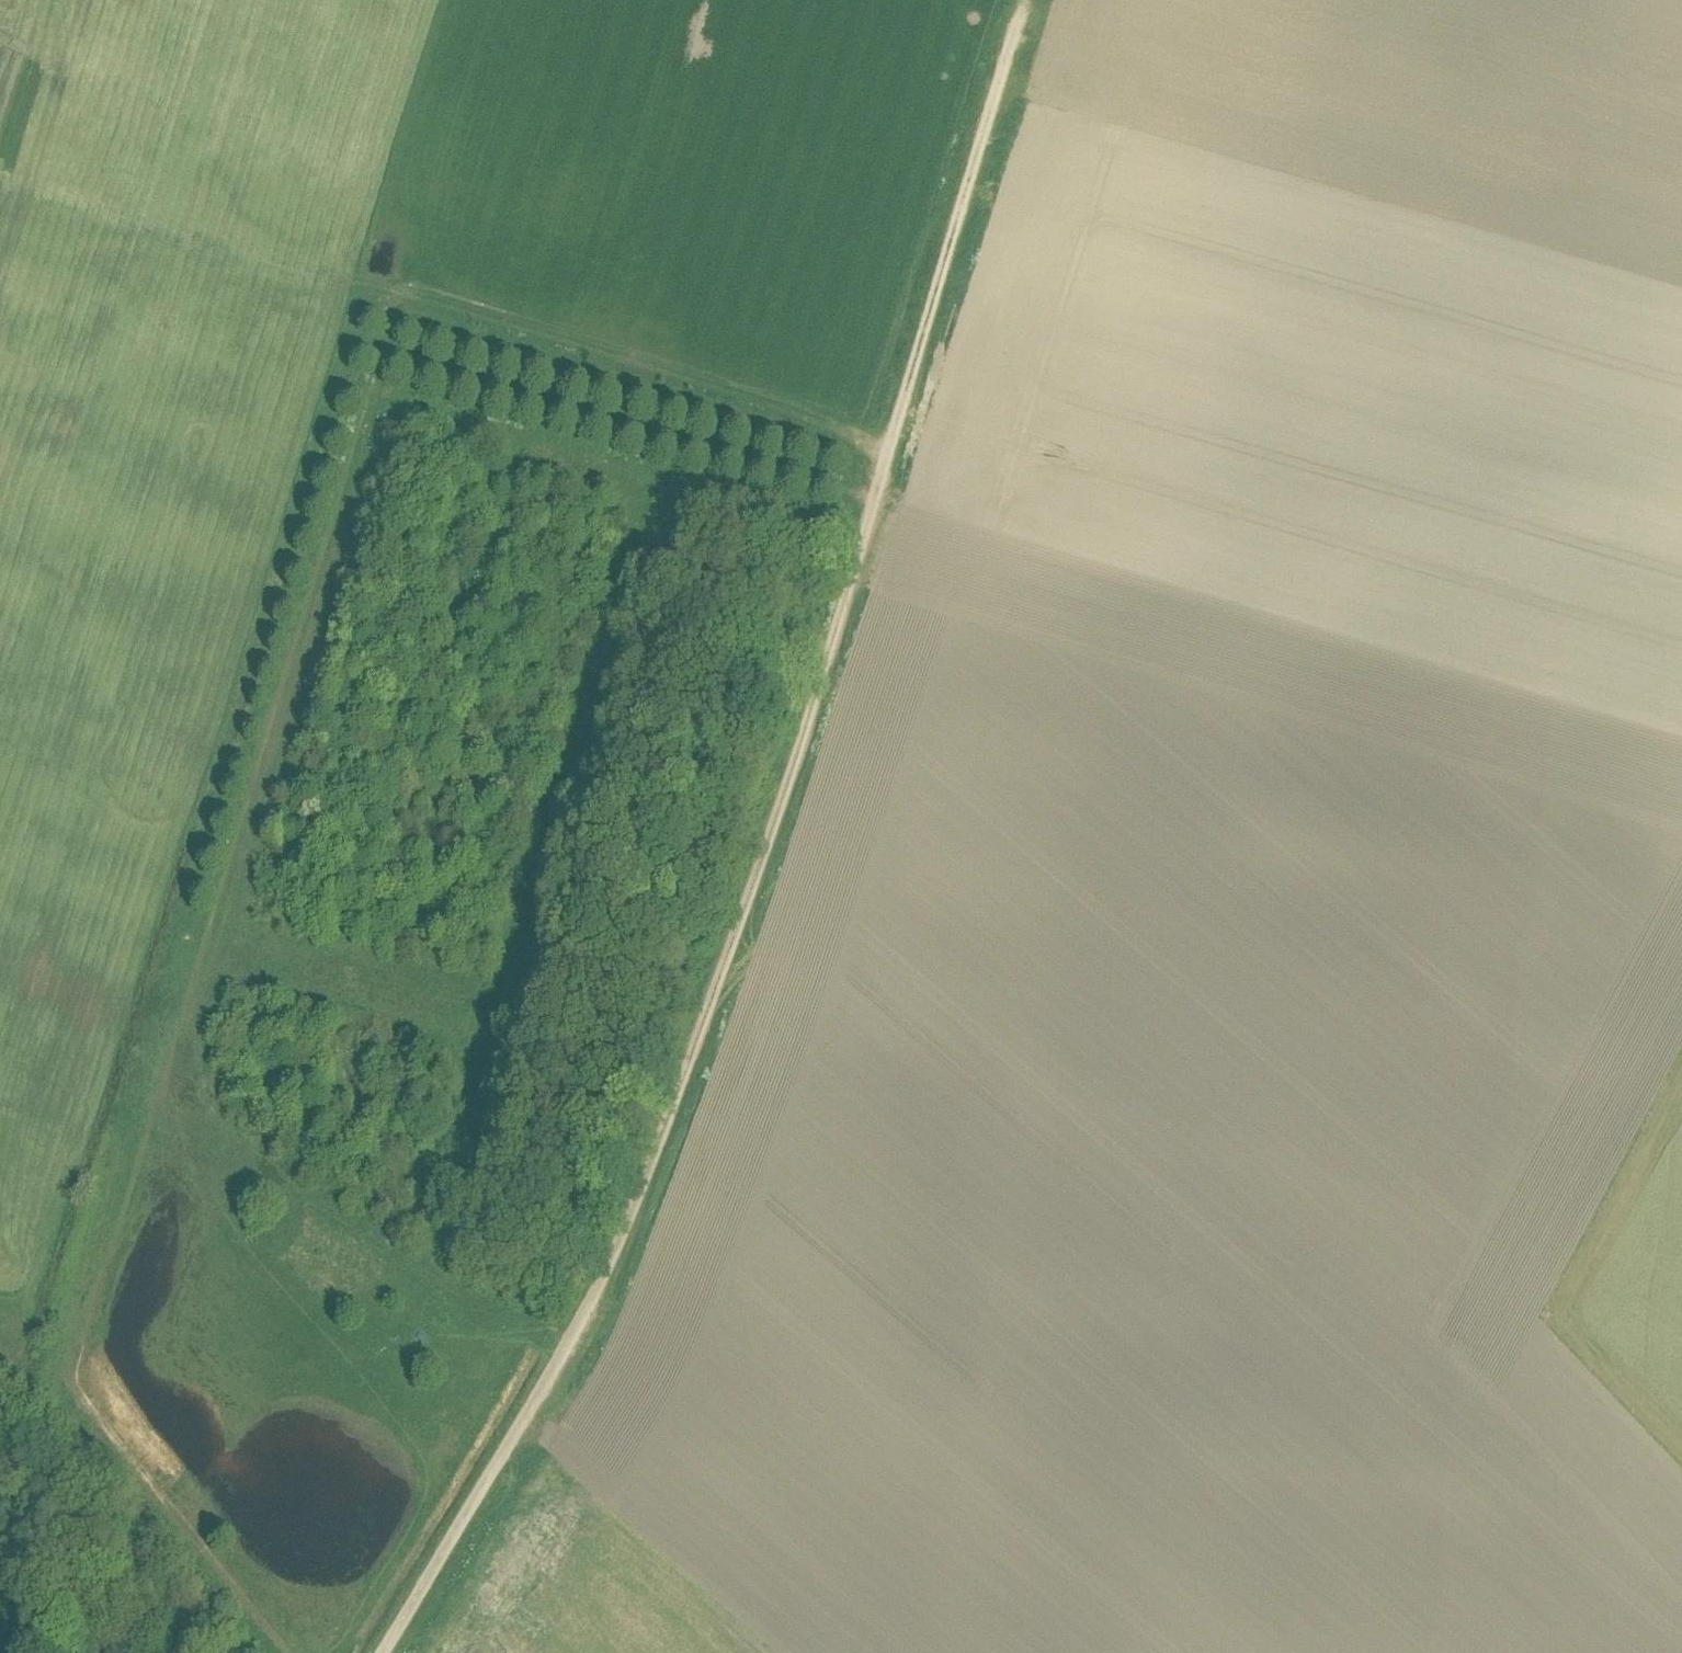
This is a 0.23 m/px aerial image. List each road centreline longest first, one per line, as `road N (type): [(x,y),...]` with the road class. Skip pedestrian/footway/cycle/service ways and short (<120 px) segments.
road 1 (unclassified): [(380,1652),(618,1242),(782,789),(1025,0)]

